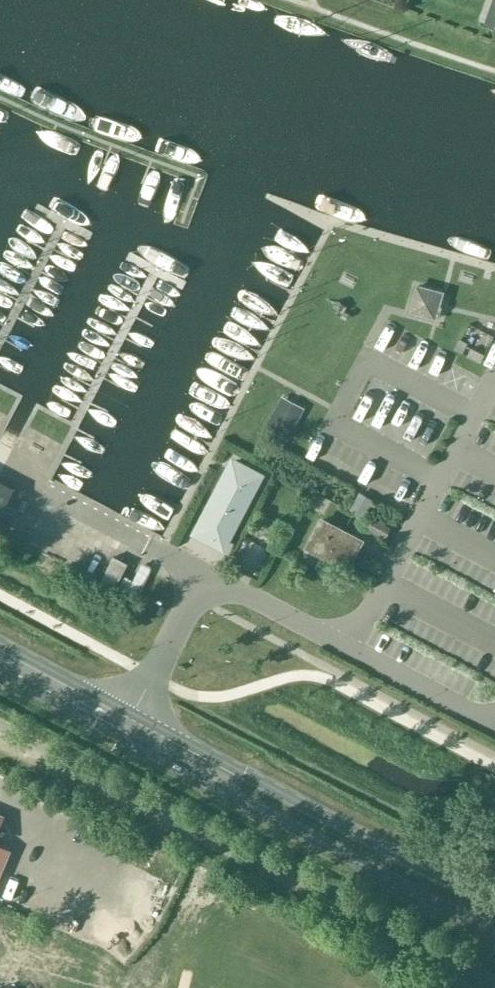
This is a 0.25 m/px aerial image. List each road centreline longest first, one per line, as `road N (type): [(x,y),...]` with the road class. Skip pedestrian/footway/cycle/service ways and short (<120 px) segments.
road 1 (unclassified): [(494,985),(0,728)]
road 2 (primary): [(119,735),(494,929)]
road 3 (primary): [(494,902),(130,714)]
road 4 (unclassified): [(130,714),(204,575),(347,646)]
road 5 (unclassified): [(347,646),(487,386),(494,390)]
road 6 (unclassified): [(347,646),(494,725)]
road 7 (primary): [(130,714),(0,645)]
road 8 (primary): [(0,672),(119,735)]

